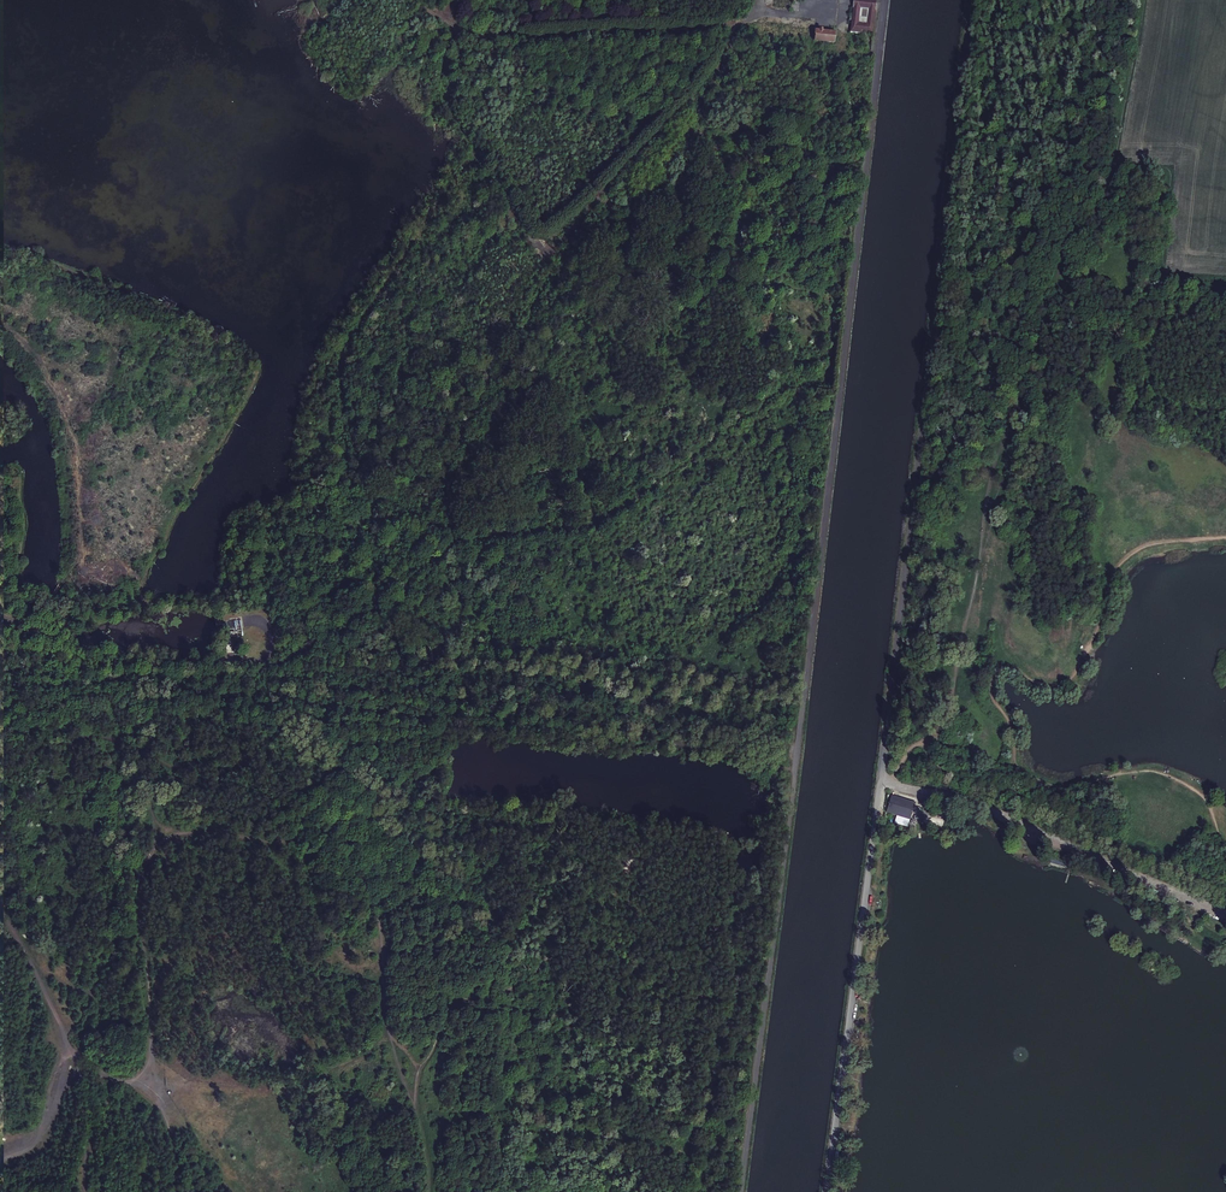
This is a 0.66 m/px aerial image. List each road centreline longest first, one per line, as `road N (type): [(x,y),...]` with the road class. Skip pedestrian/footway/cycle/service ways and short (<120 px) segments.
road 1 (residential): [(879,782),(973,802),(1225,915)]
road 2 (track): [(598,197),(547,252),(535,243),(442,104),(449,26)]
road 3 (track): [(221,666),(116,662),(47,641),(0,615)]

